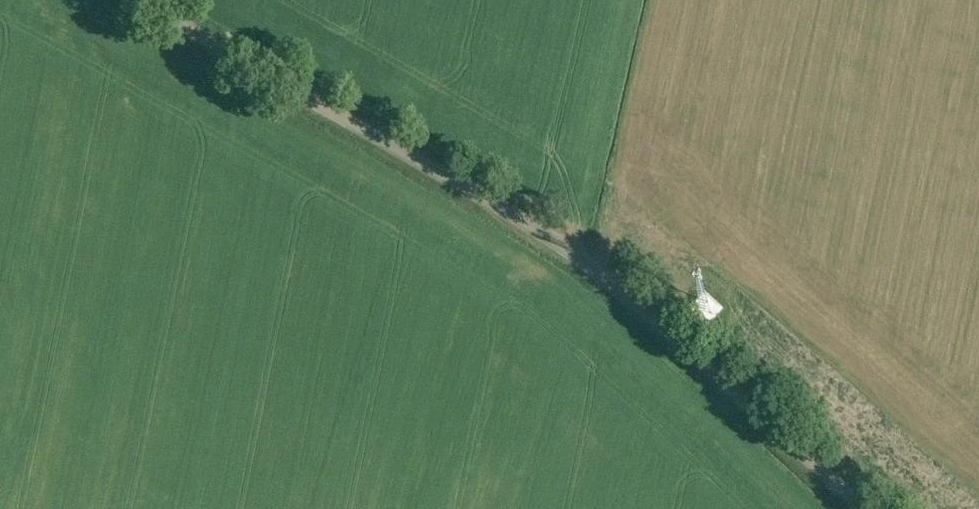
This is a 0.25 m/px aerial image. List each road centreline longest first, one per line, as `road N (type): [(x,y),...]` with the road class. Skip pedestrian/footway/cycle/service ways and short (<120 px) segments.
road 1 (unclassified): [(866,508),(593,259),(139,0)]

